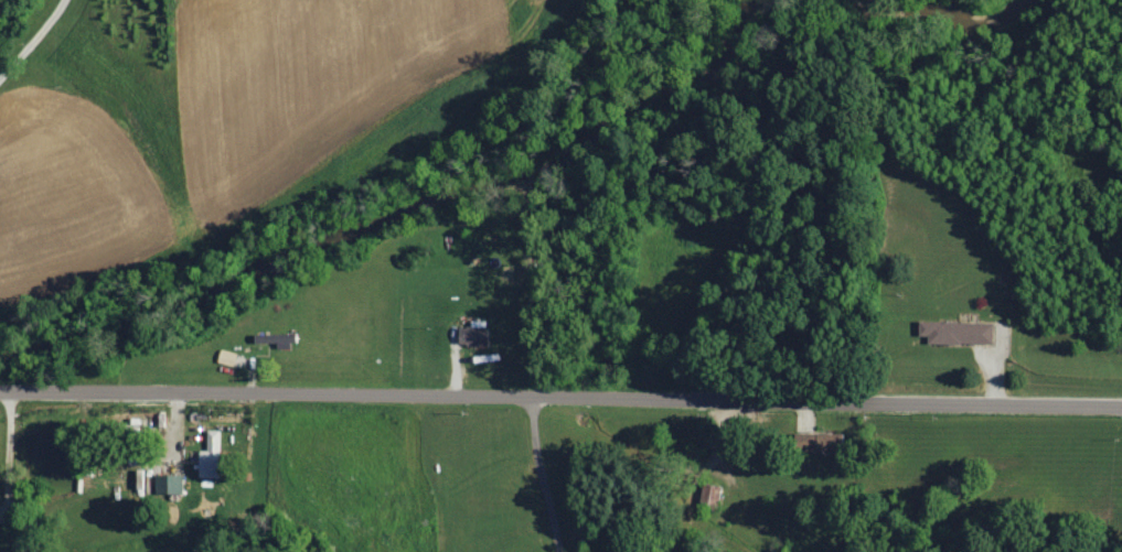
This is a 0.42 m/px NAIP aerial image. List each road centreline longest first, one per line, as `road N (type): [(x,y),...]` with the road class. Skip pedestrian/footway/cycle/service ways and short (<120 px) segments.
road 1 (tertiary): [(1121,397),(0,388)]

